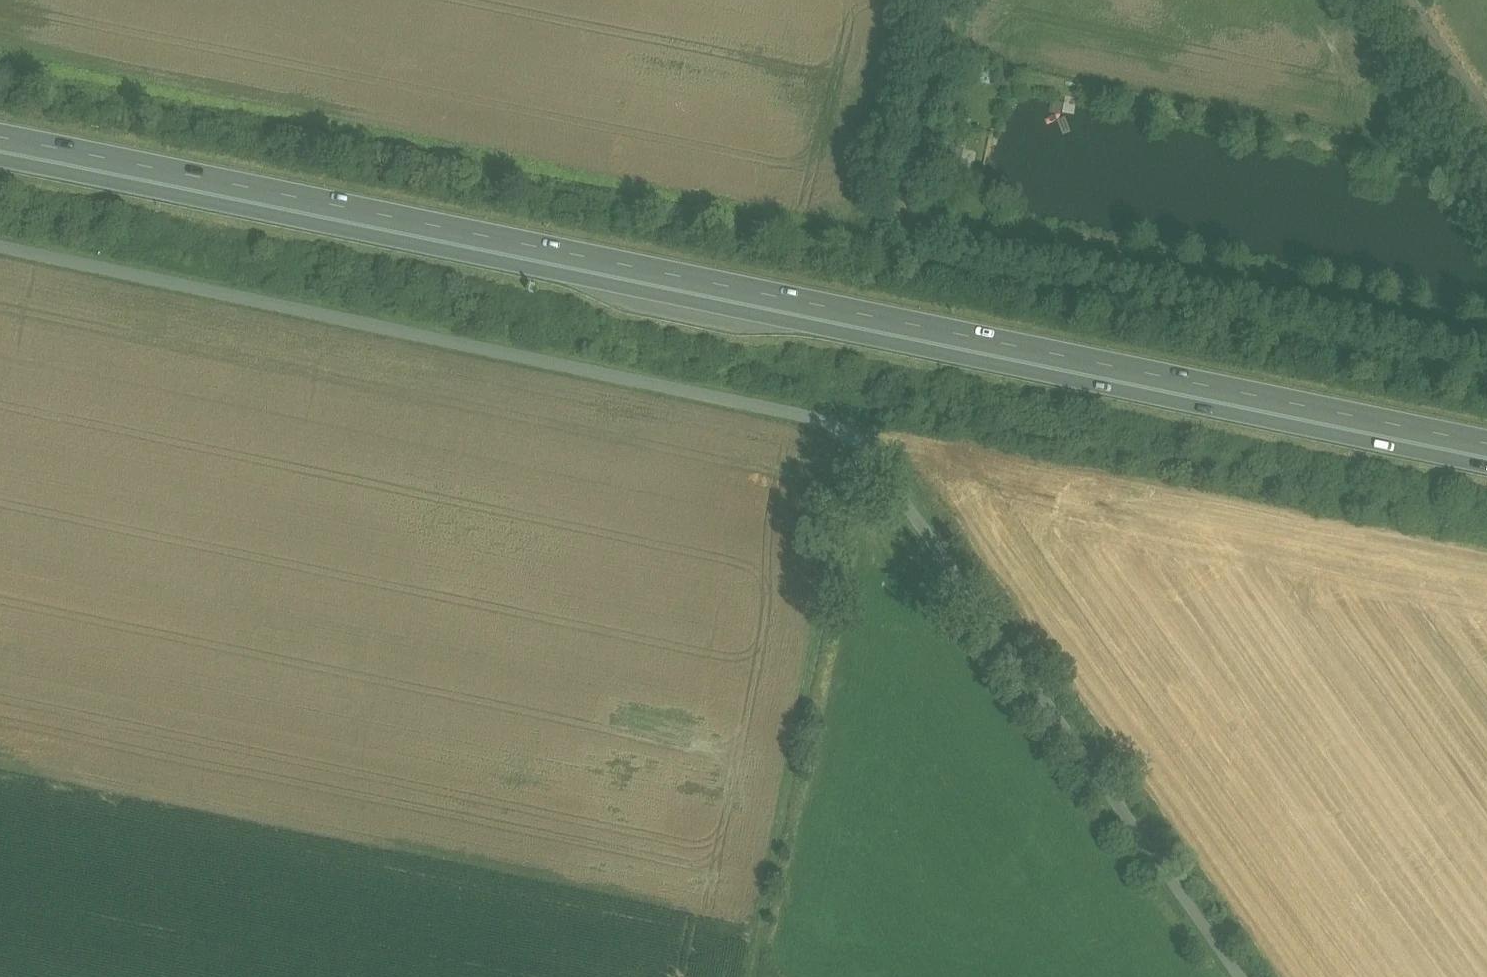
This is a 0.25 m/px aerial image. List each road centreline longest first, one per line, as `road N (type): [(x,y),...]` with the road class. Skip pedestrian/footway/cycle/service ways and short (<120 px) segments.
road 1 (unclassified): [(0,251),(843,431),(901,481),(1251,976)]
road 2 (trunk): [(1486,447),(0,141)]
road 3 (track): [(757,976),(844,576),(850,452),(827,426)]
road 4 (track): [(972,148),(928,141),(957,0)]

